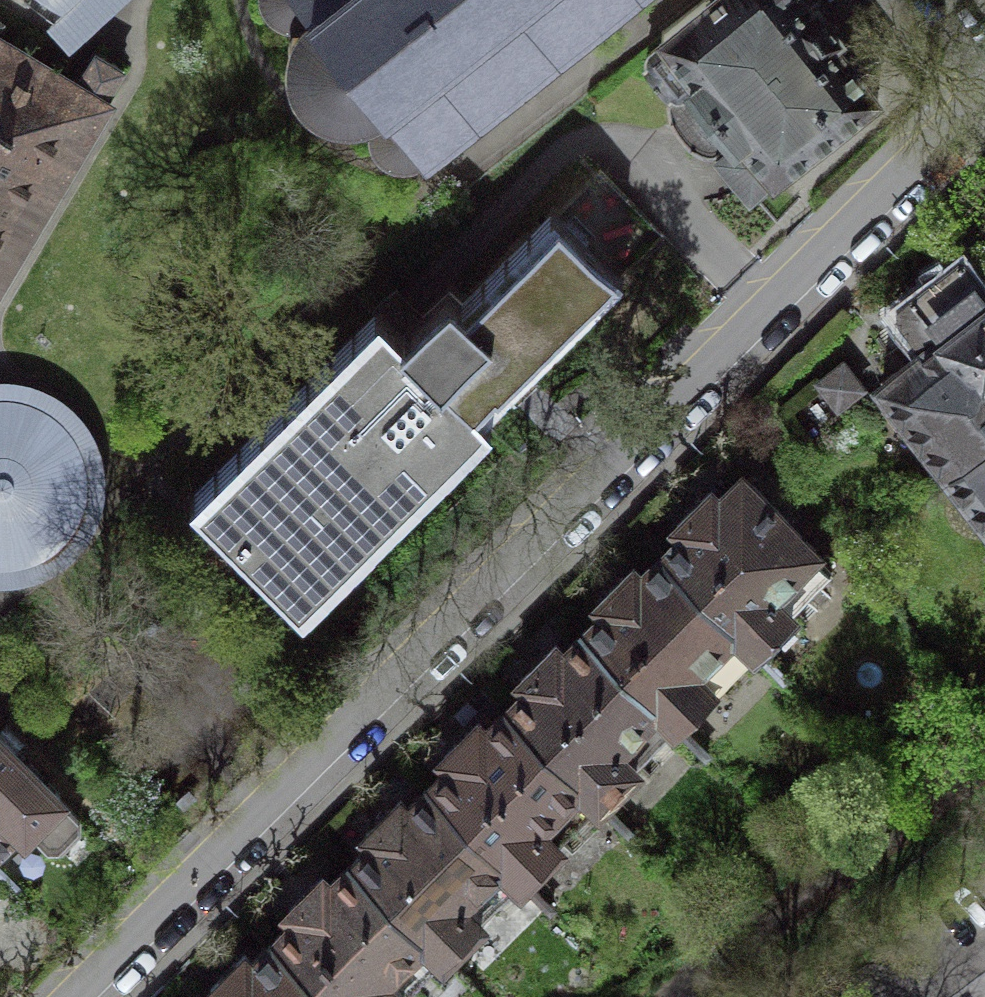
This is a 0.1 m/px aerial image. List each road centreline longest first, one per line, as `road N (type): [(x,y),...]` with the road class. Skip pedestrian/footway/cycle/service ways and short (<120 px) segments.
road 1 (residential): [(73,996),(984,93)]

